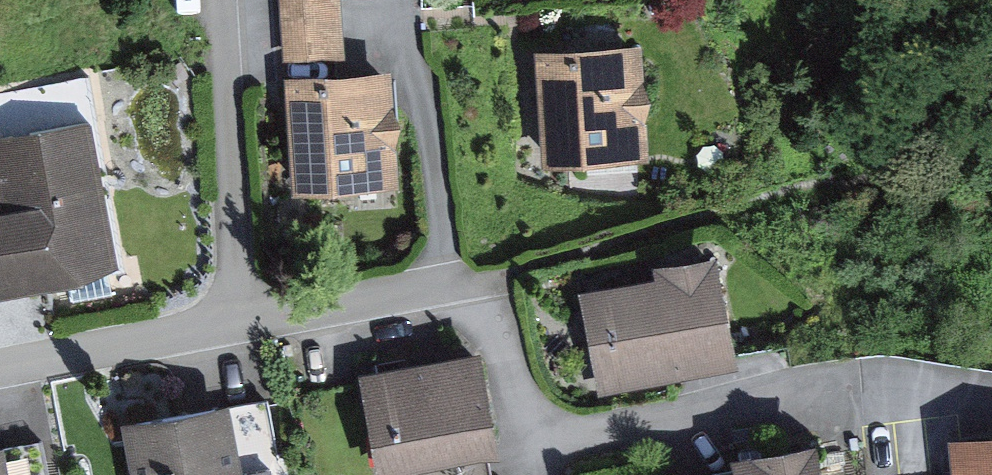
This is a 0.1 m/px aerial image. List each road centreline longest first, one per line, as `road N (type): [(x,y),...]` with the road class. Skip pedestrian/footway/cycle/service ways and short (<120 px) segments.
road 1 (residential): [(219,0),(238,325)]
road 2 (residential): [(238,325),(477,282)]
road 3 (residential): [(238,325),(0,370)]

